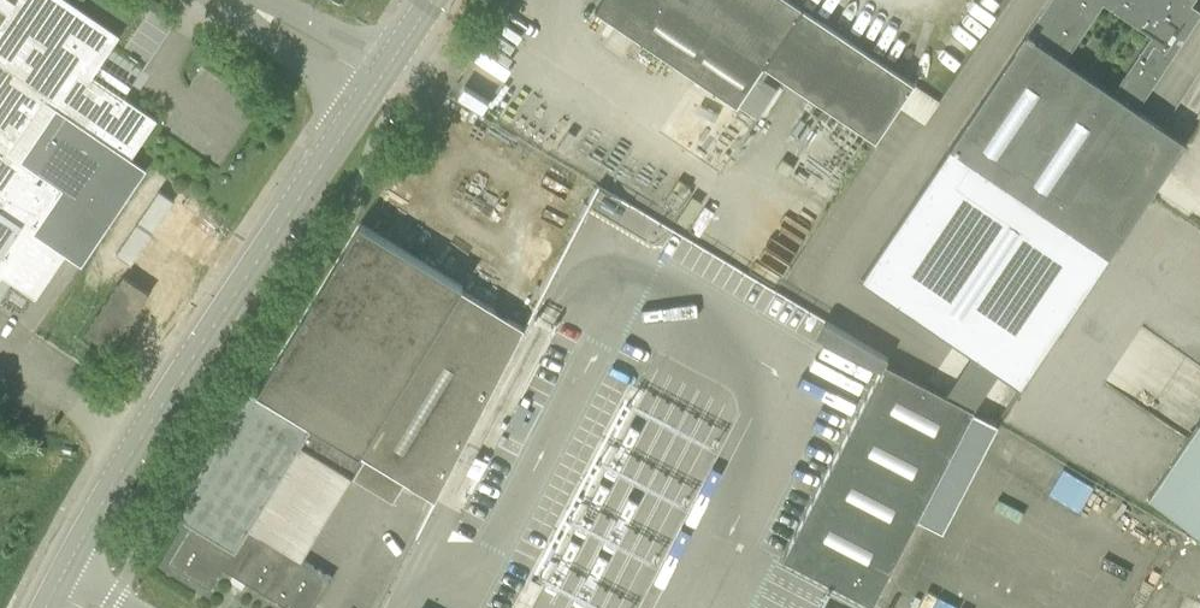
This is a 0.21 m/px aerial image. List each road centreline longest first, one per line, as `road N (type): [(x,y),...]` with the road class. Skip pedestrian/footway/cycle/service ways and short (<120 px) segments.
road 1 (tertiary): [(52,590),(124,464),(378,80)]
road 2 (unclassified): [(378,80),(236,0)]

